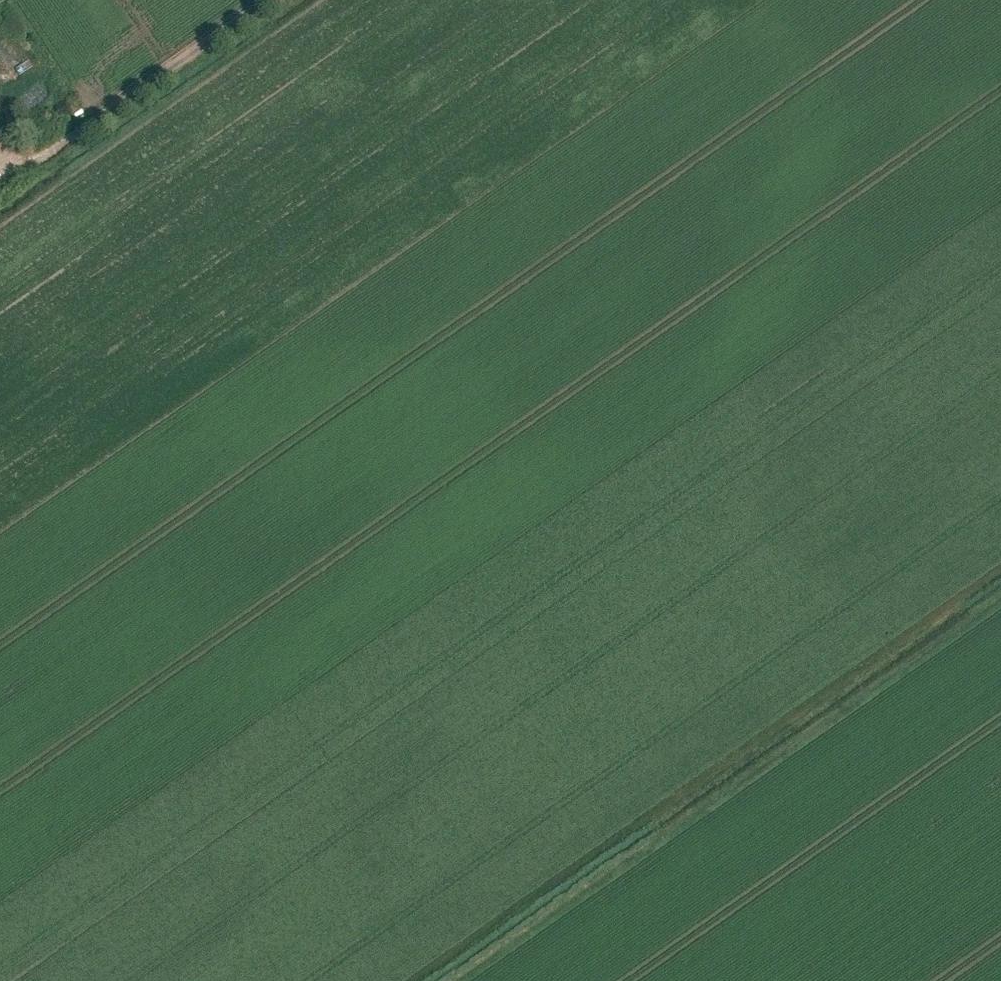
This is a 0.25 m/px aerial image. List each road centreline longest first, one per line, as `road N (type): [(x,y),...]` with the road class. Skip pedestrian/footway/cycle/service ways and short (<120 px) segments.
road 1 (track): [(272,0),(43,159)]

